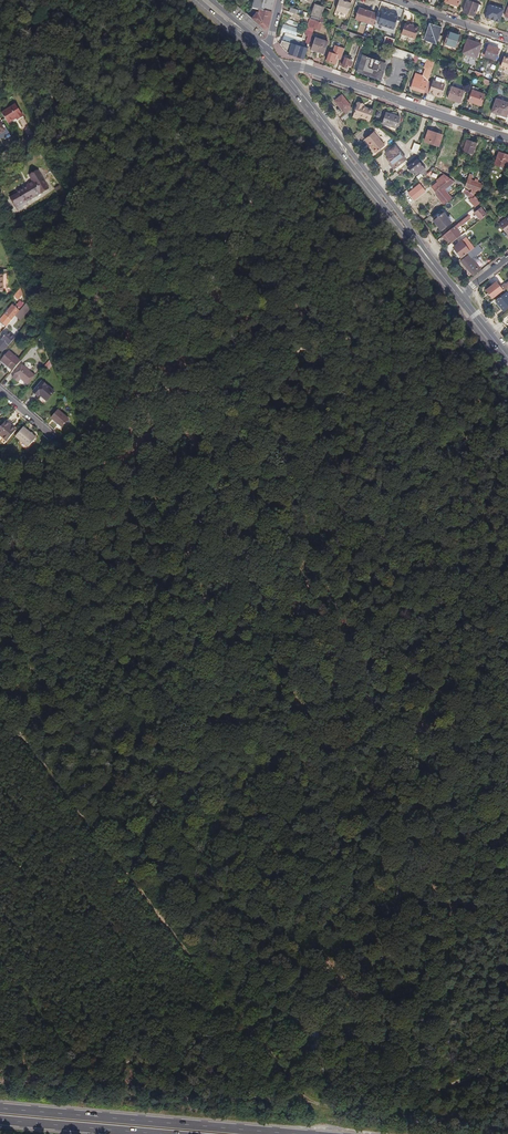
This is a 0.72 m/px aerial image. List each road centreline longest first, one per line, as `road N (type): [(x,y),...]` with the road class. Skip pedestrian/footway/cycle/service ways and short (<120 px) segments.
road 1 (primary): [(296,1133),(0,1109)]
road 2 (secondary): [(460,297),(283,72)]
road 3 (tertiary): [(507,139),(302,68),(283,72)]
road 4 (primary): [(0,1120),(164,1133)]
road 5 (residential): [(392,0),(507,39)]

